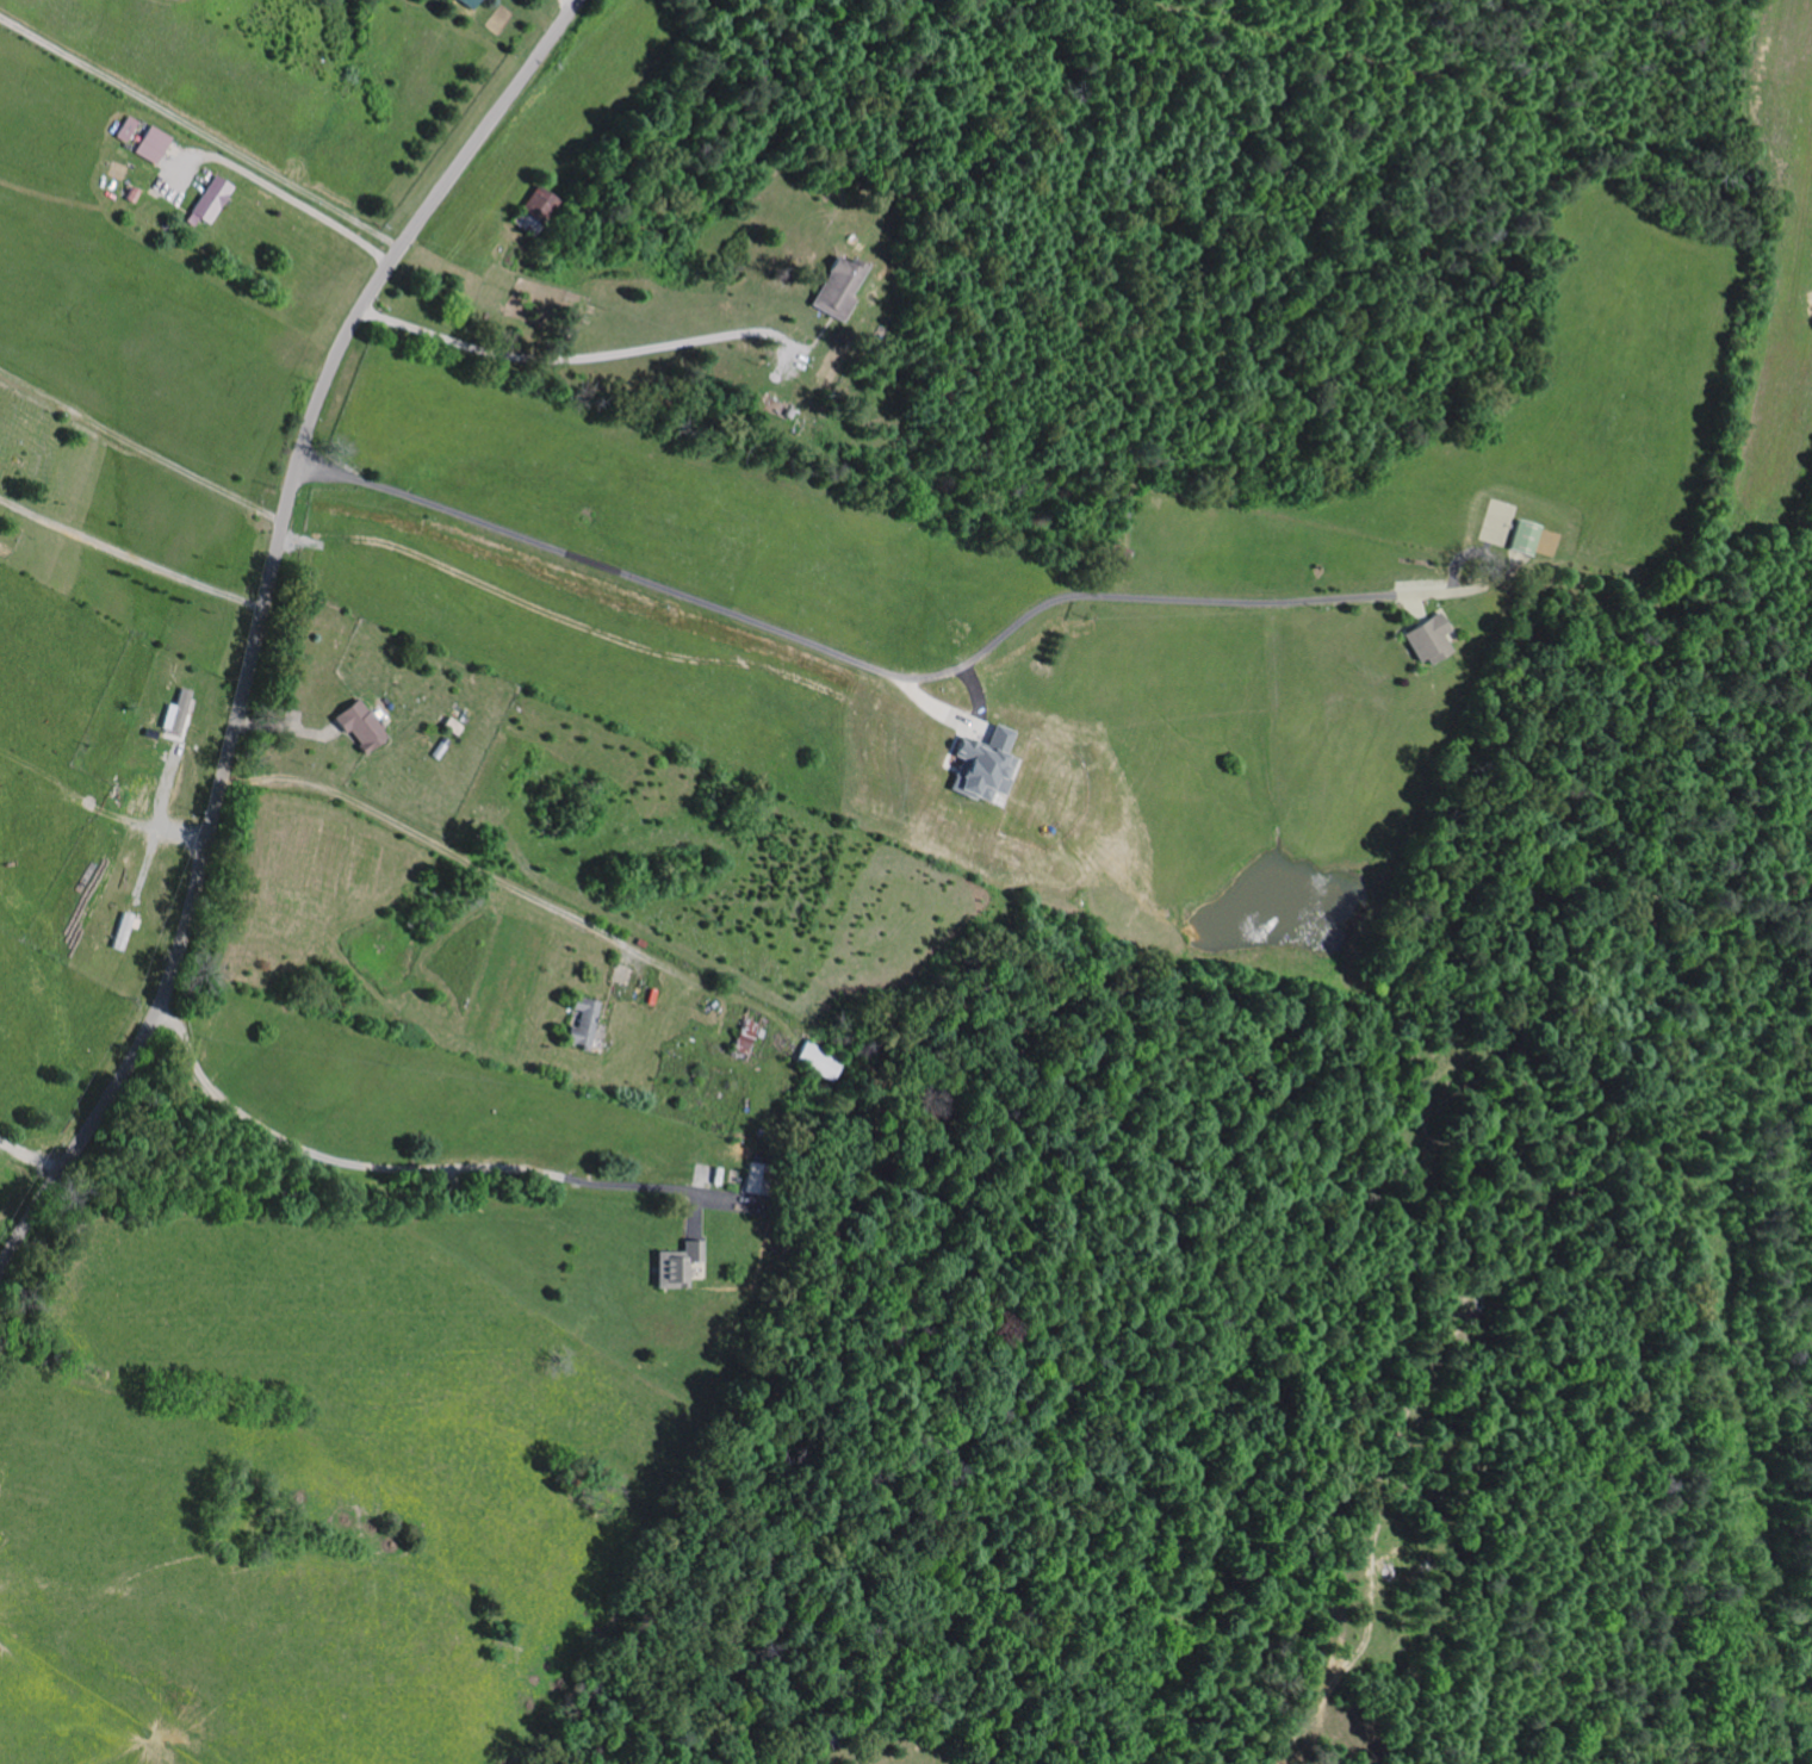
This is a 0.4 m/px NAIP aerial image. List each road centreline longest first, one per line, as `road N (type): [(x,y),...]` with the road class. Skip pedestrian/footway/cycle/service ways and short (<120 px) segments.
road 1 (residential): [(0,1277),(134,1057),(178,949),(297,461),(331,365),(396,253),(577,0)]

